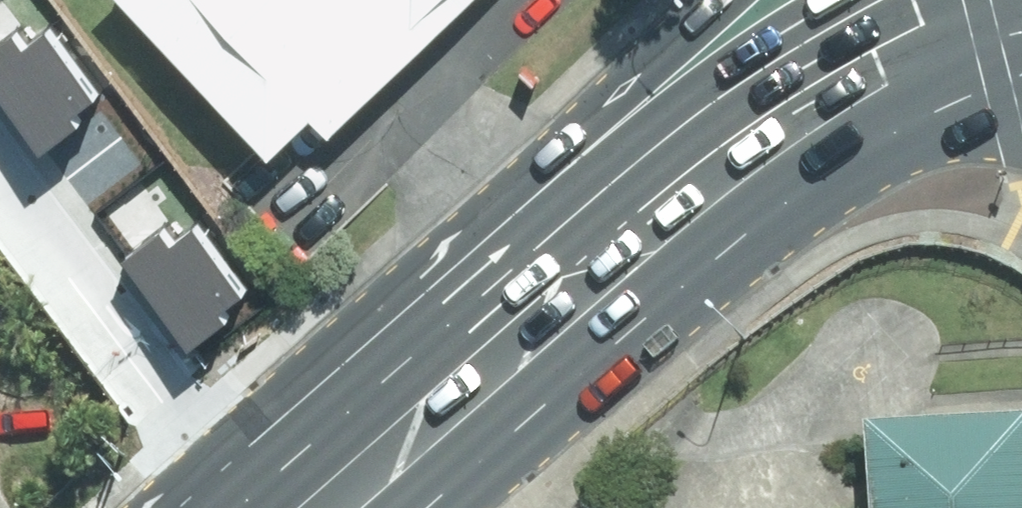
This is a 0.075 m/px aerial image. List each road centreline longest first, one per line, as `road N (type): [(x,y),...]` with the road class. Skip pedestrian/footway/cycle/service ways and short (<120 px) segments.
road 1 (primary): [(329,507),(594,270),(761,134),(909,36),(983,0)]
road 2 (primary): [(312,507),(471,216),(715,0)]
road 3 (residential): [(0,169),(269,507)]

